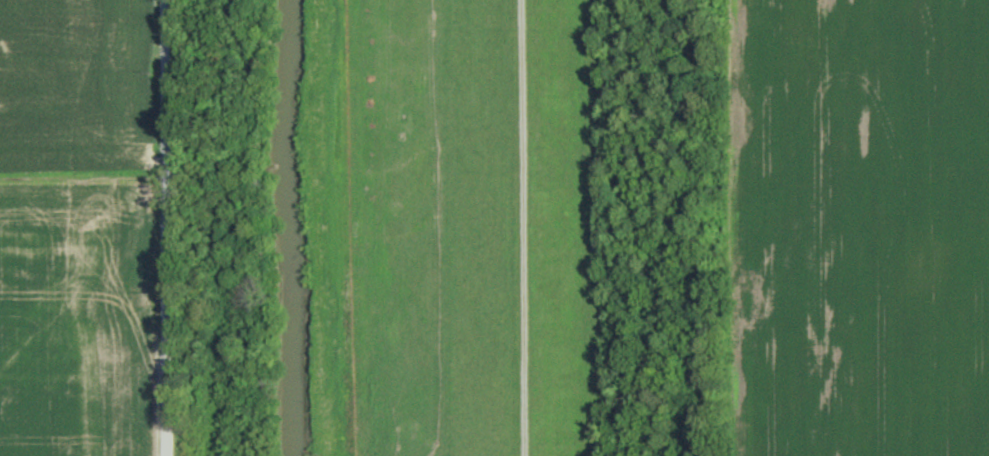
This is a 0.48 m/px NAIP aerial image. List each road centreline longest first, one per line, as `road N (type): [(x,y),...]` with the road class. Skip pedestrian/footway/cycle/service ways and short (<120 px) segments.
road 1 (track): [(528,455),(524,0)]
road 2 (residential): [(170,455),(168,0)]

